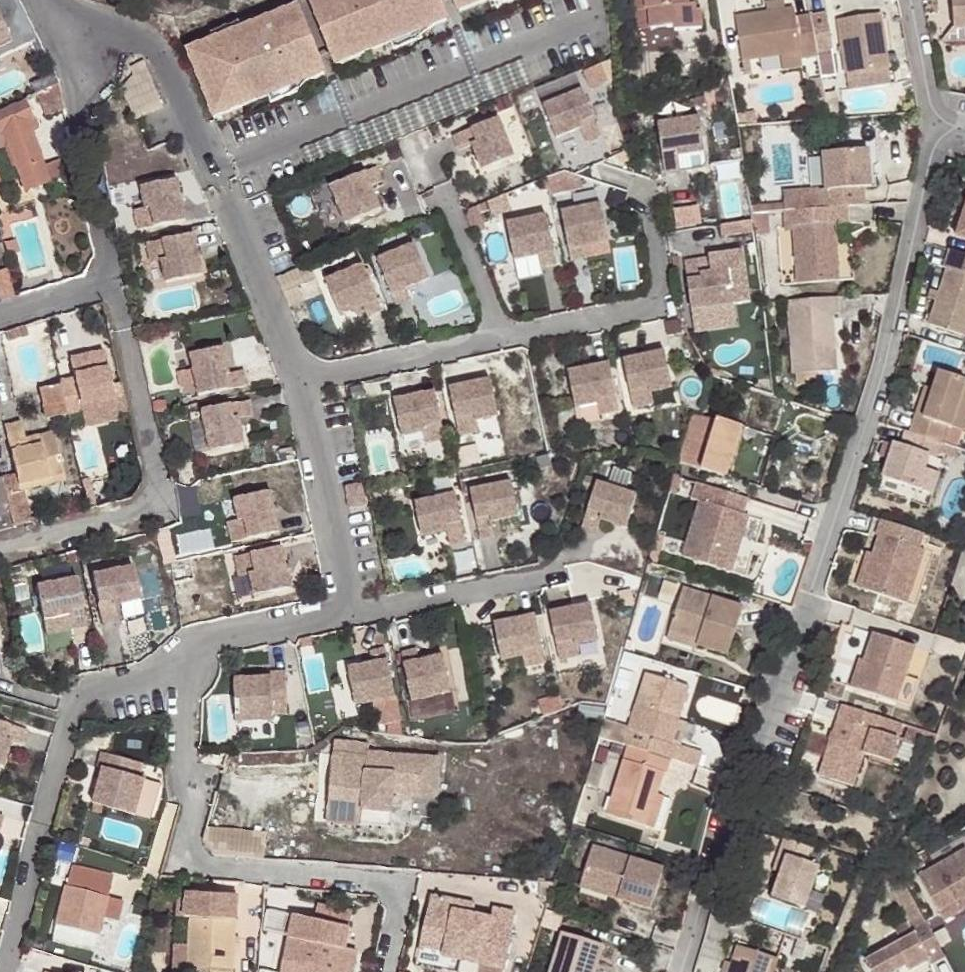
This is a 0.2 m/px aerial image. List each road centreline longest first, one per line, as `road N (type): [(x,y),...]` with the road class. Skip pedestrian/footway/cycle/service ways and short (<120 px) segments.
road 1 (residential): [(686,971),(865,427),(941,128)]
road 2 (residential): [(386,971),(401,900),(387,884),(210,863),(193,845),(185,761),(191,647)]
road 3 (residential): [(49,20),(138,34),(164,49),(298,381)]
road 4 (residential): [(191,647),(161,678),(96,695),(70,714),(4,971)]
road 5 (residential): [(0,547),(141,515),(157,491),(108,278)]
road 6 (residential): [(632,196),(650,215),(659,303),(500,336)]
road 7 (residential): [(108,278),(49,20)]
road 8 (residential): [(298,381),(347,614)]
road 9 (residential): [(500,336),(298,381)]
road 10 (residential): [(524,574),(347,614)]
road 11 (residential): [(347,614),(191,647)]
road 12 (residential): [(442,194),(500,336)]
road 13 (residential): [(941,128),(907,0)]

